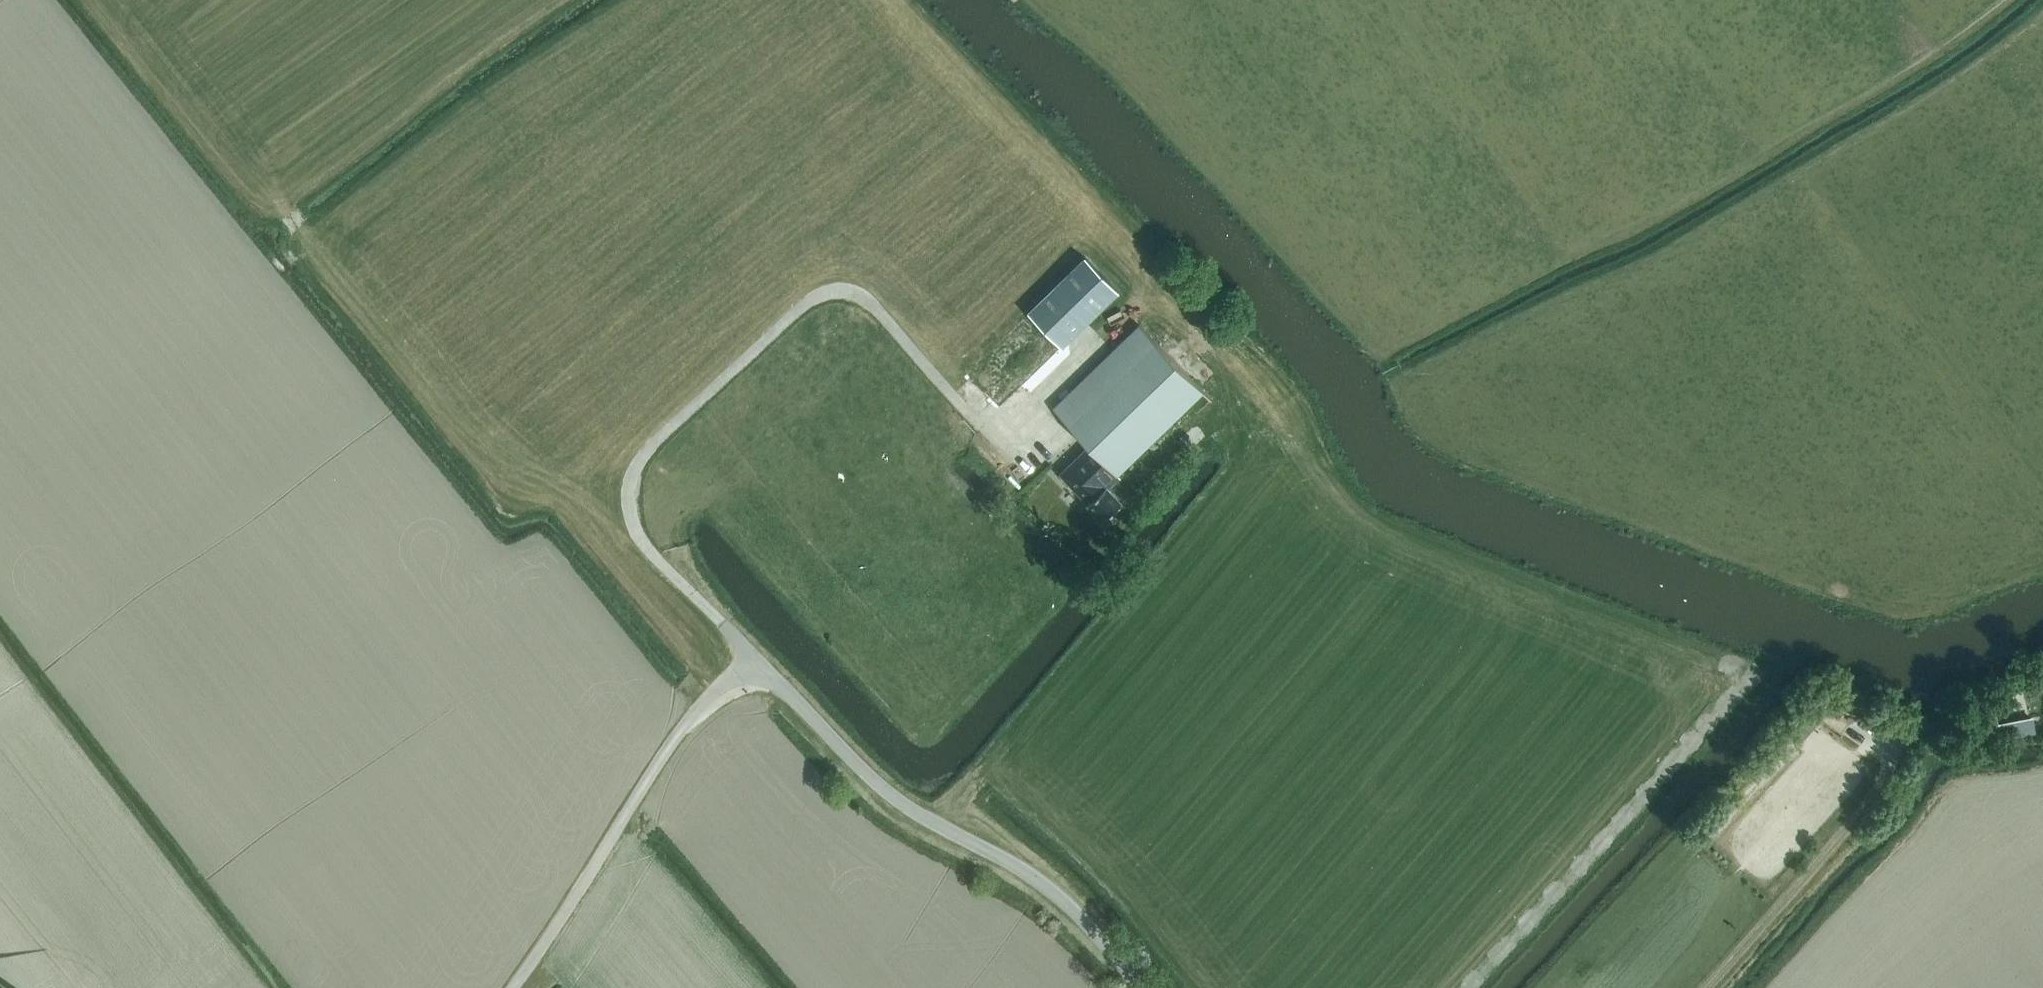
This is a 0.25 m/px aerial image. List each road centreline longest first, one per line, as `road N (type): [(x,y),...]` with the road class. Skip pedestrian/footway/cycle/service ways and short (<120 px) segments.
road 1 (unclassified): [(1145,987),(1060,896),(904,805),(753,657)]

